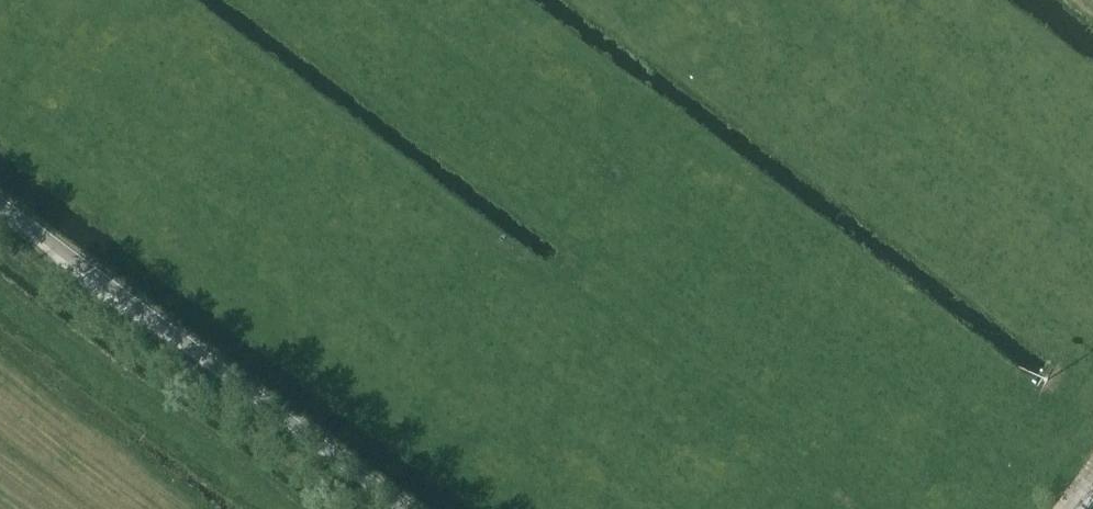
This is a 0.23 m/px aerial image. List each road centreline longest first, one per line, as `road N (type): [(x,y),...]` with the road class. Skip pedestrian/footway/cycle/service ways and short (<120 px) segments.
road 1 (unclassified): [(398,508),(0,207)]

